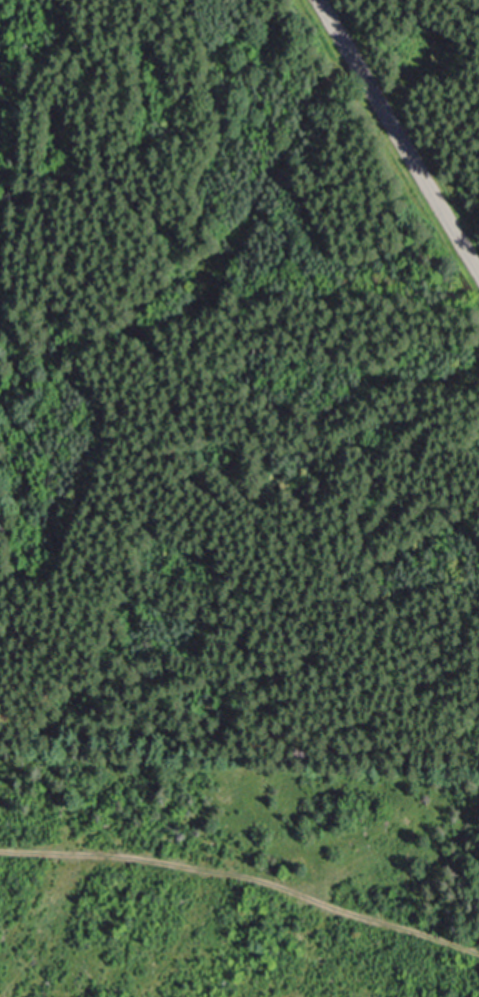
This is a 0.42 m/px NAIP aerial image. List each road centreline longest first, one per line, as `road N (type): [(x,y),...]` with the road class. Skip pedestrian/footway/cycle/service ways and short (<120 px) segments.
road 1 (track): [(478,951),(263,879),(129,857),(0,853)]
road 2 (tertiary): [(478,276),(319,0)]

